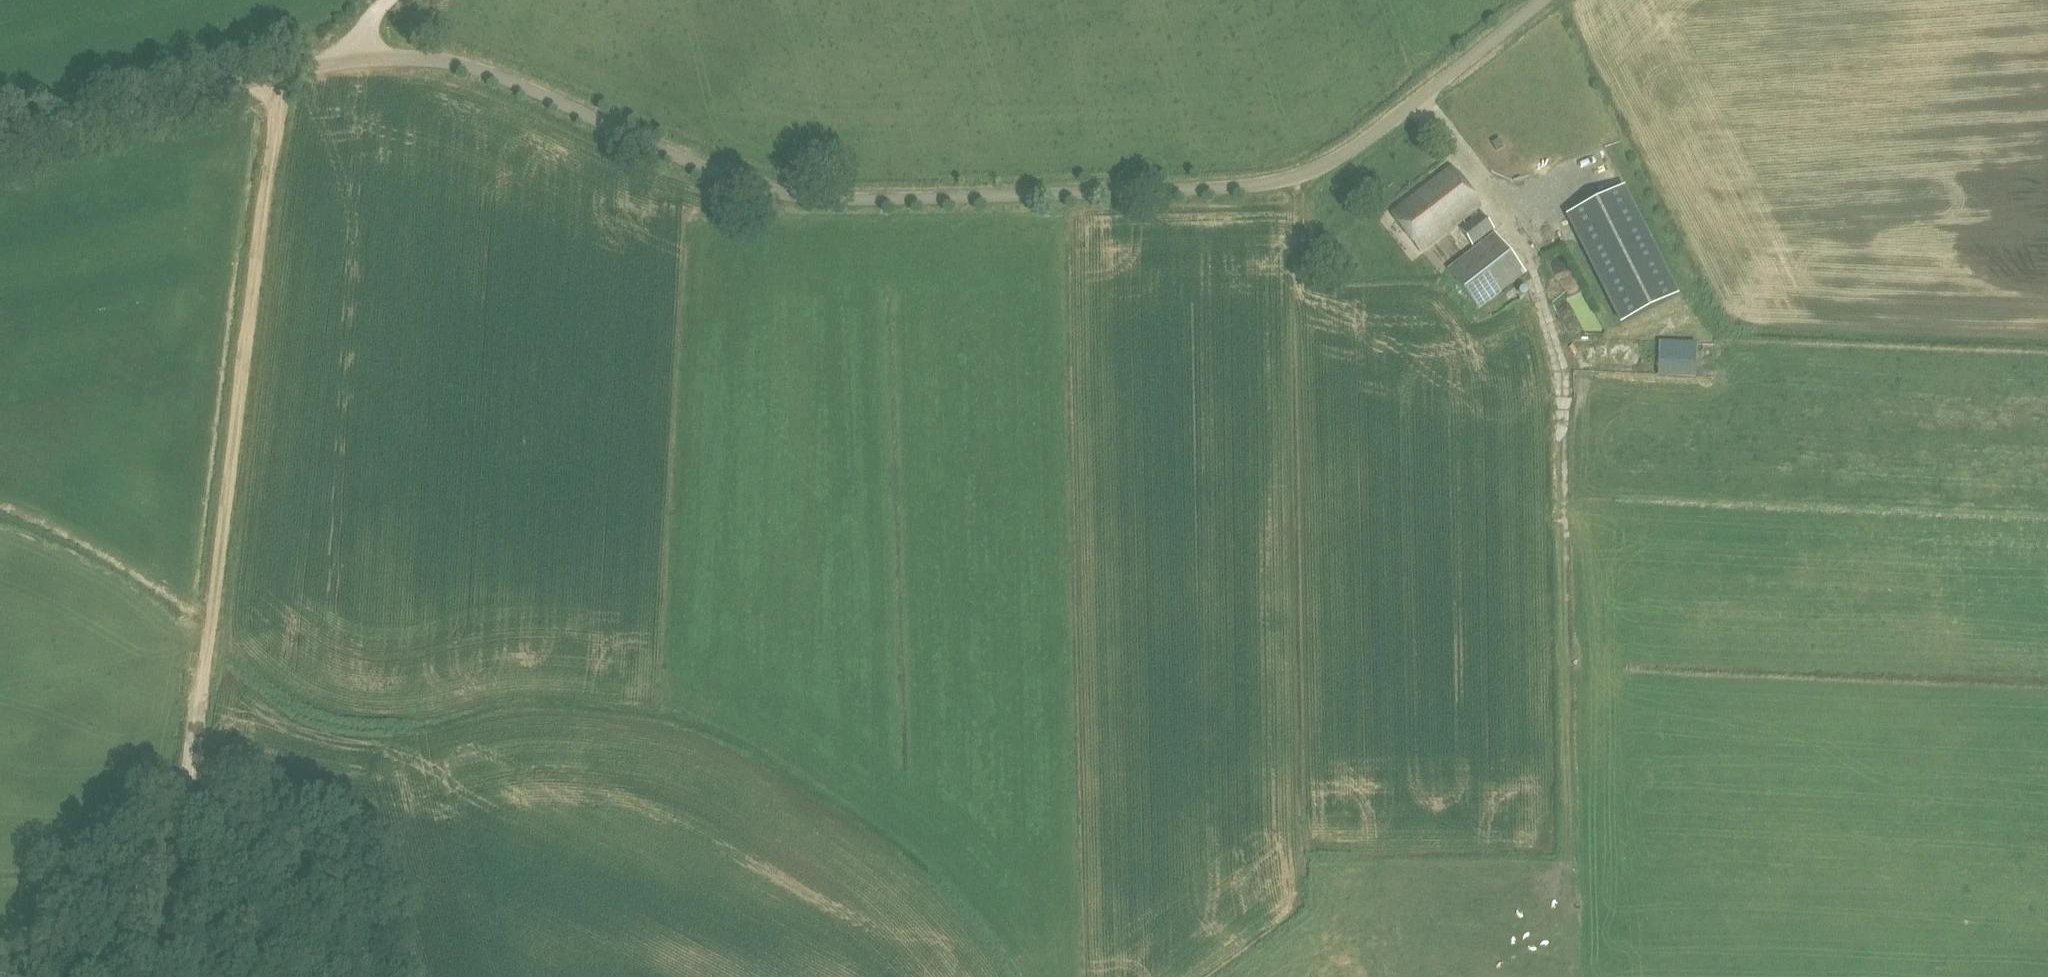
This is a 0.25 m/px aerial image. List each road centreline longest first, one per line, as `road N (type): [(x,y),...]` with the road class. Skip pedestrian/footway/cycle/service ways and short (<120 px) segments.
road 1 (unclassified): [(1538,0),(1333,161),(1299,177),(1229,188),(805,198),(731,179),(458,62),(349,55)]
road 2 (track): [(265,77),(274,108),(258,248),(160,976)]
road 3 (unclassified): [(349,55),(0,144)]

